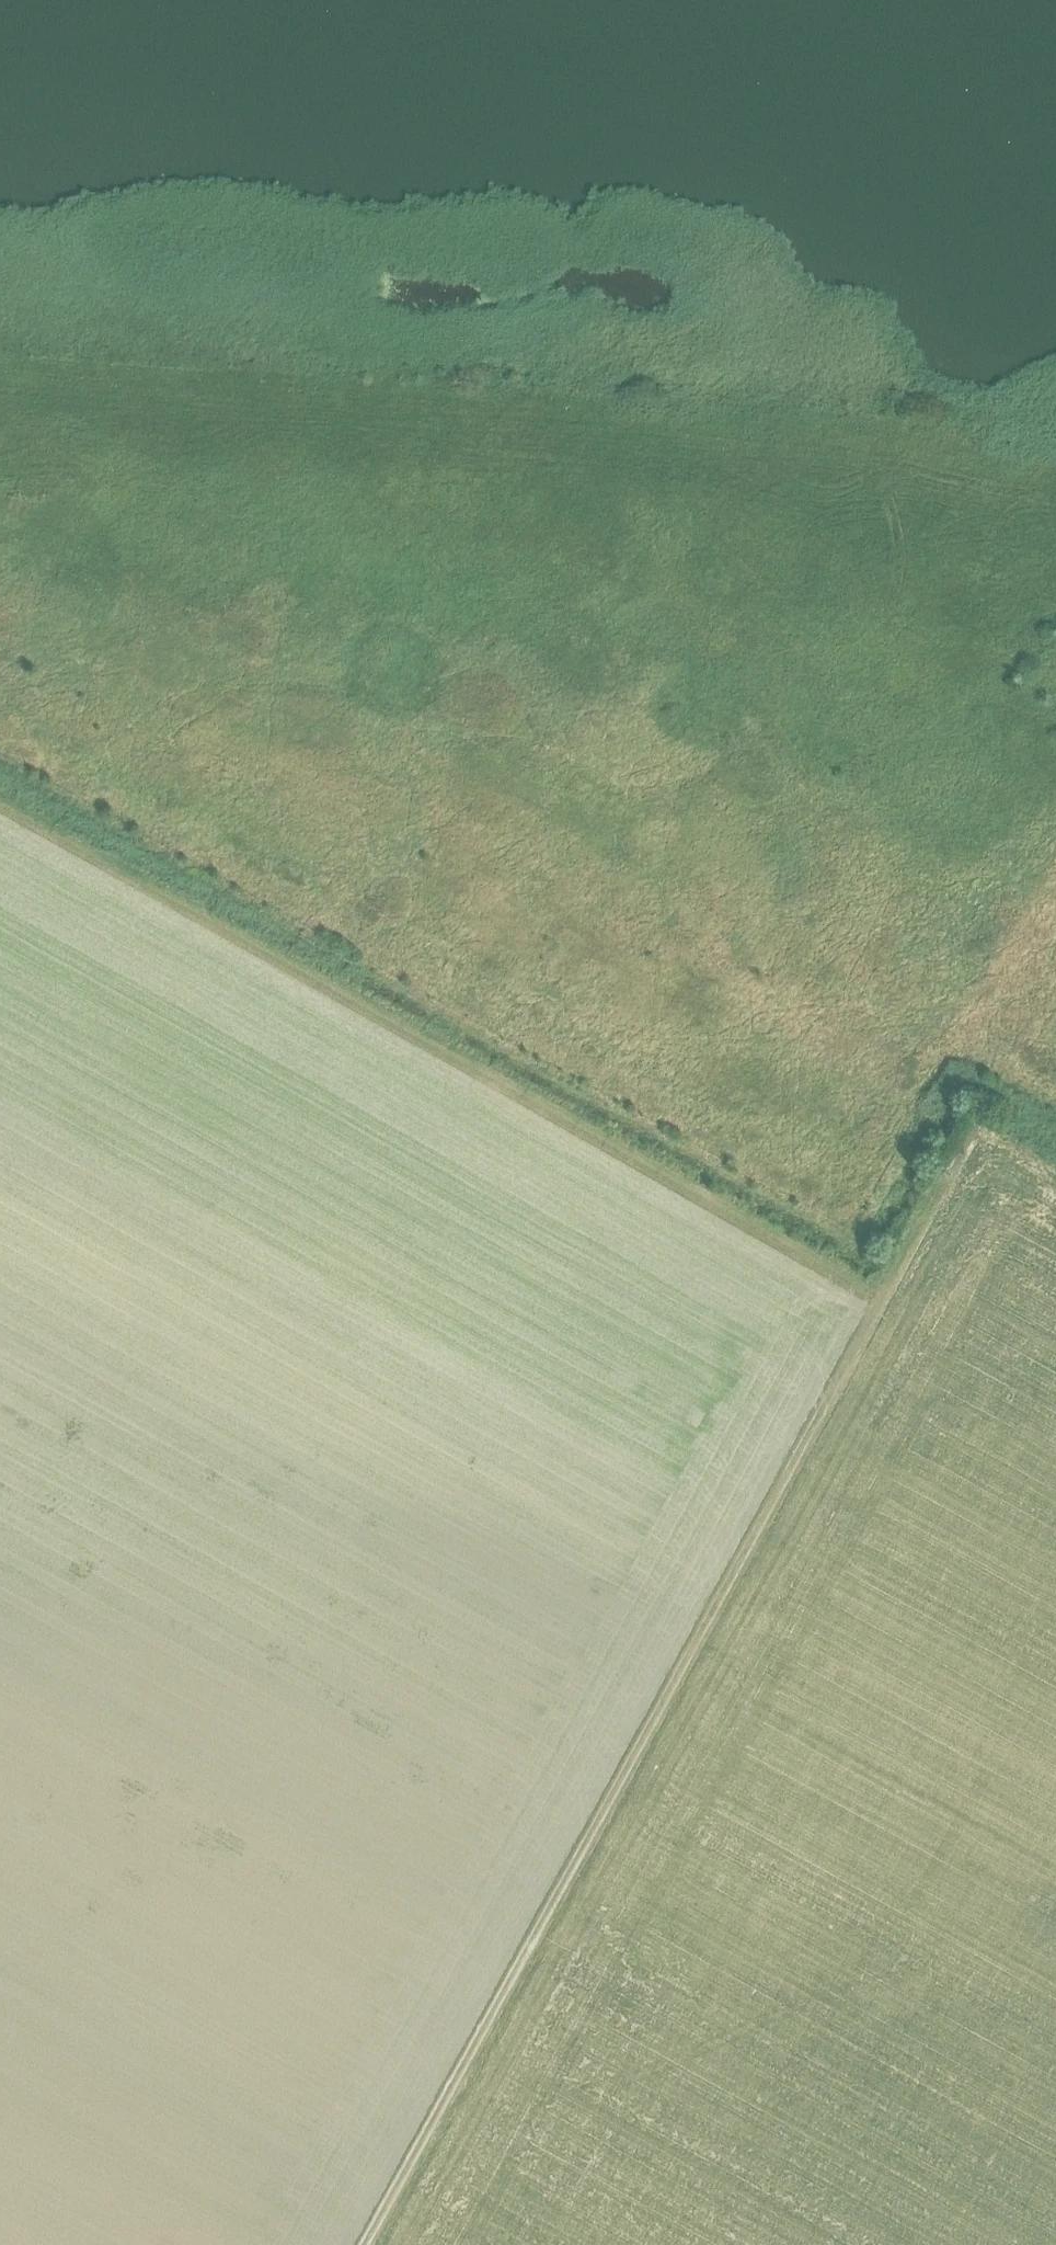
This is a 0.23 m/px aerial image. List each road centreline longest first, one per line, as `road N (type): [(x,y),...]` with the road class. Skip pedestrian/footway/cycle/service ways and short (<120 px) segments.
road 1 (track): [(361,2244),(983,1109)]

